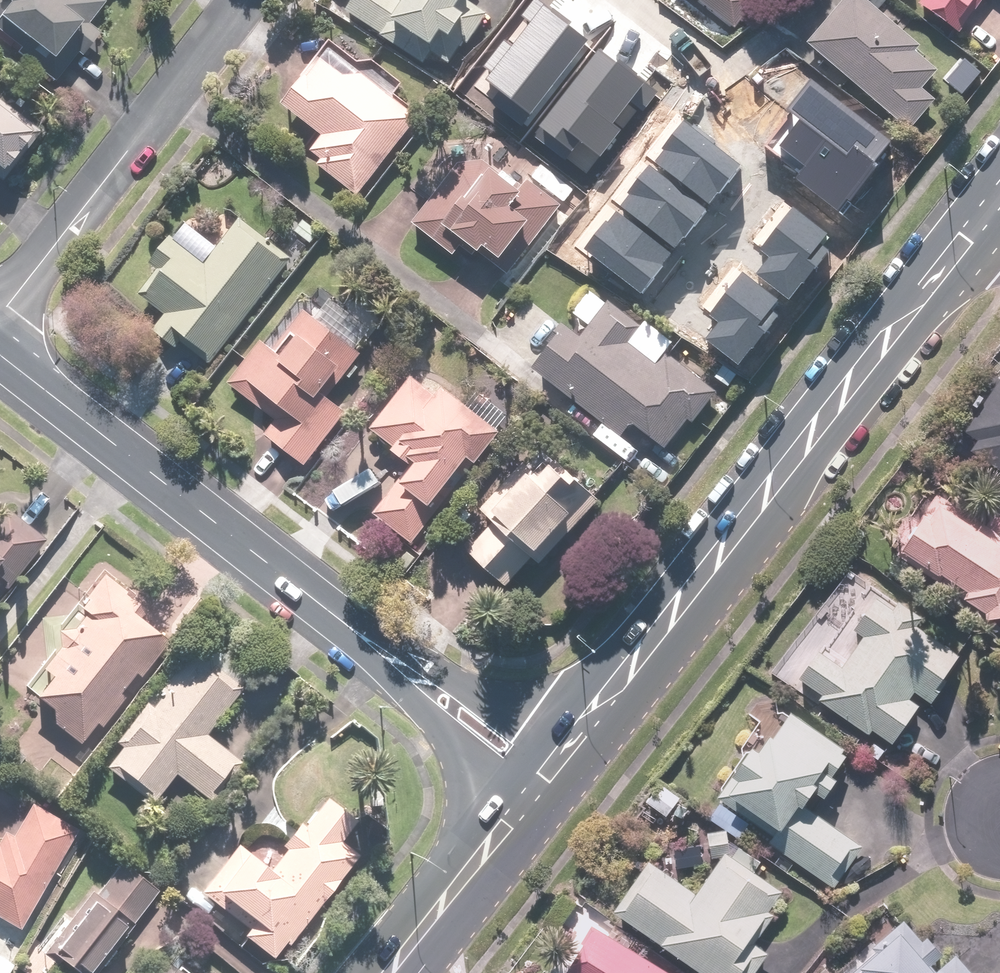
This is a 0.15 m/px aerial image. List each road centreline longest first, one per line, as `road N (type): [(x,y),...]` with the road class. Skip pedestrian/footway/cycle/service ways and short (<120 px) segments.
road 1 (primary): [(558,758),(986,214)]
road 2 (tertiary): [(0,354),(363,639)]
road 3 (residential): [(238,0),(0,313)]
road 4 (tertiary): [(363,639),(407,651),(558,758)]
road 5 (tertiary): [(525,798),(398,689),(363,639)]
road 6 (primary): [(389,972),(525,798)]

